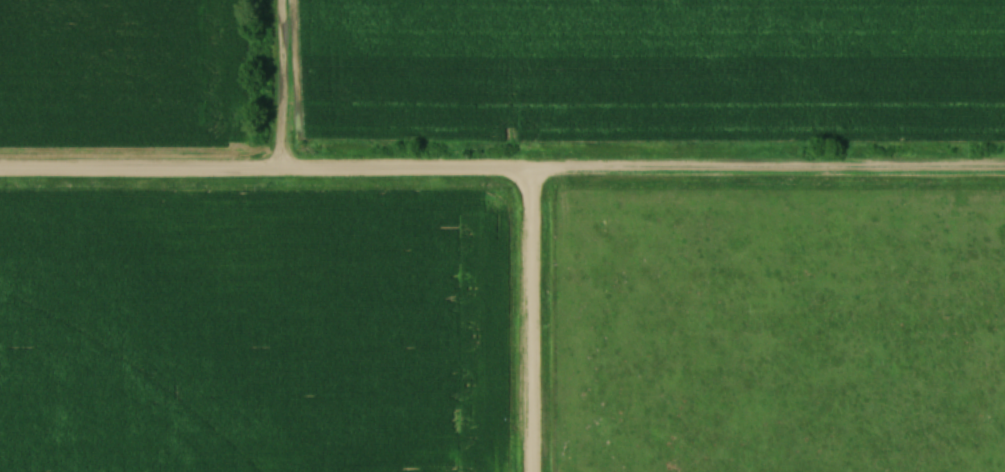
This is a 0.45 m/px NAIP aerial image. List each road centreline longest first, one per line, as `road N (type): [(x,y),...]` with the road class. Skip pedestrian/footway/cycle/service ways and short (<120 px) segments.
road 1 (residential): [(1004,173),(0,173)]
road 2 (residential): [(527,471),(525,173)]
road 3 (residential): [(276,173),(275,0)]

